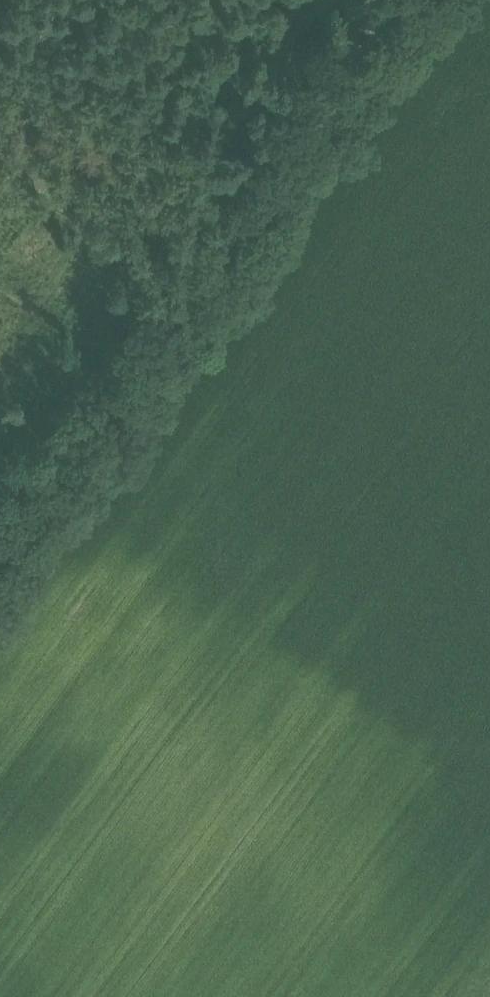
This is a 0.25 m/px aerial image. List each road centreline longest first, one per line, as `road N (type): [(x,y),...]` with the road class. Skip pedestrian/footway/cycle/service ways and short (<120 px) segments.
road 1 (unclassified): [(0,576),(434,0)]

